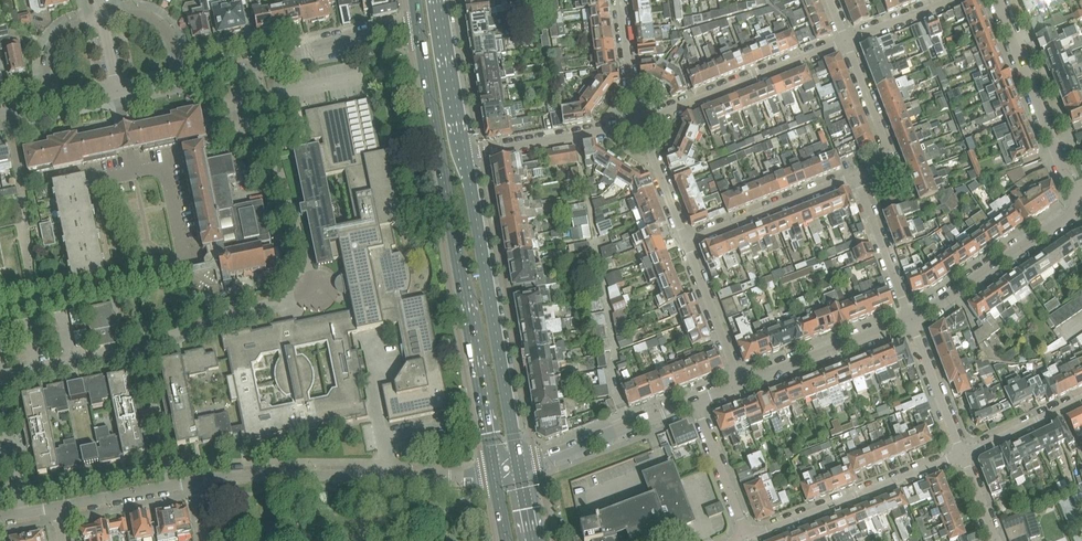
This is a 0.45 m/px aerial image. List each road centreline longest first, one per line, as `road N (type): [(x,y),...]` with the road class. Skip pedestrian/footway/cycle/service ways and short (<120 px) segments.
road 1 (secondary): [(418,28),(495,477)]
road 2 (secondary): [(517,470),(466,155)]
road 3 (residential): [(189,482),(495,477)]
road 4 (residential): [(418,28),(186,76)]
road 5 (residential): [(746,538),(962,455)]
road 6 (residential): [(638,124),(846,42)]
road 7 (residential): [(1079,197),(996,0)]
road 8 (residential): [(911,321),(1071,211),(1079,197)]
road 9 (residential): [(517,470),(697,403)]
road 10 (residential): [(686,242),(858,175)]
road 11 (residential): [(740,386),(911,321)]
road 12 (residential): [(466,155),(638,124)]
road 13 (residential): [(858,175),(891,162),(846,42)]
road 14 (secondary): [(466,155),(440,0)]
road 15 (residential): [(911,321),(858,175)]
road 16 (residential): [(740,386),(686,242)]
road 17 (residential): [(697,403),(746,538)]
road 18 (residential): [(962,455),(911,321)]
road 19 (residential): [(58,507),(189,482)]
road 20 (residential): [(962,455),(1081,399)]
road 21 (residential): [(686,242),(638,124)]
road 22 (residential): [(638,124),(622,0)]
road 23 (residential): [(186,76),(175,41),(159,22),(137,10),(100,9)]
road 24 (residential): [(100,9),(77,18),(53,45),(49,104)]

